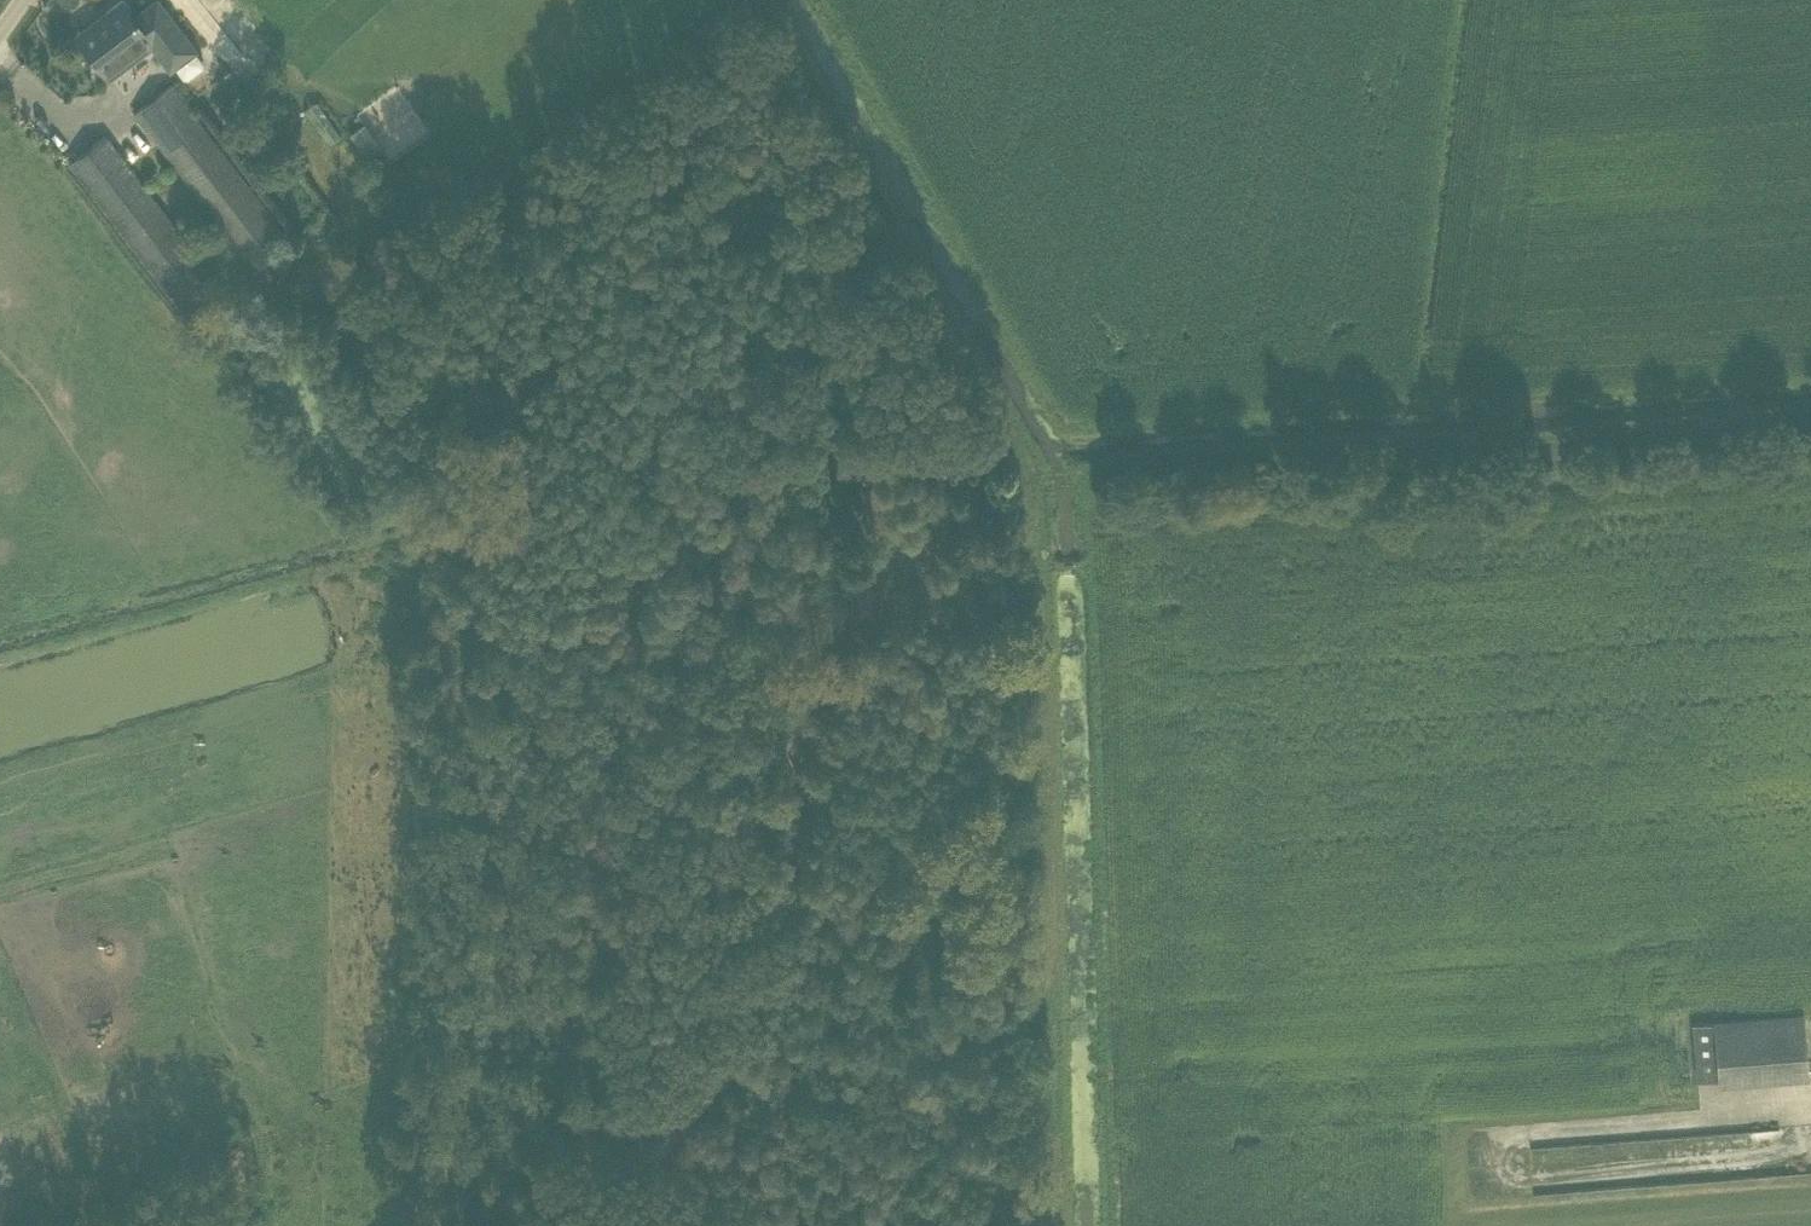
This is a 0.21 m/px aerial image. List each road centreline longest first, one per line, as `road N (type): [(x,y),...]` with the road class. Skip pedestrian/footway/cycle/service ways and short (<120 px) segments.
road 1 (track): [(1810,412),(1131,462),(1088,474),(1100,560)]
road 2 (track): [(1046,567),(1062,1225)]
road 3 (track): [(770,0),(1039,476),(1046,567)]

